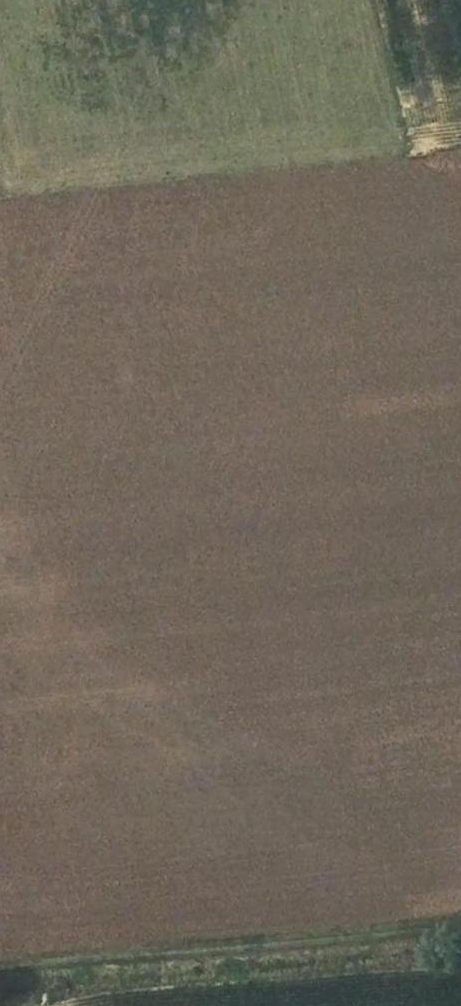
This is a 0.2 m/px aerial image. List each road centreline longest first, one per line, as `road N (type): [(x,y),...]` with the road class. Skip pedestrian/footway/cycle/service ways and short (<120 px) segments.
road 1 (track): [(0,965),(460,924)]

